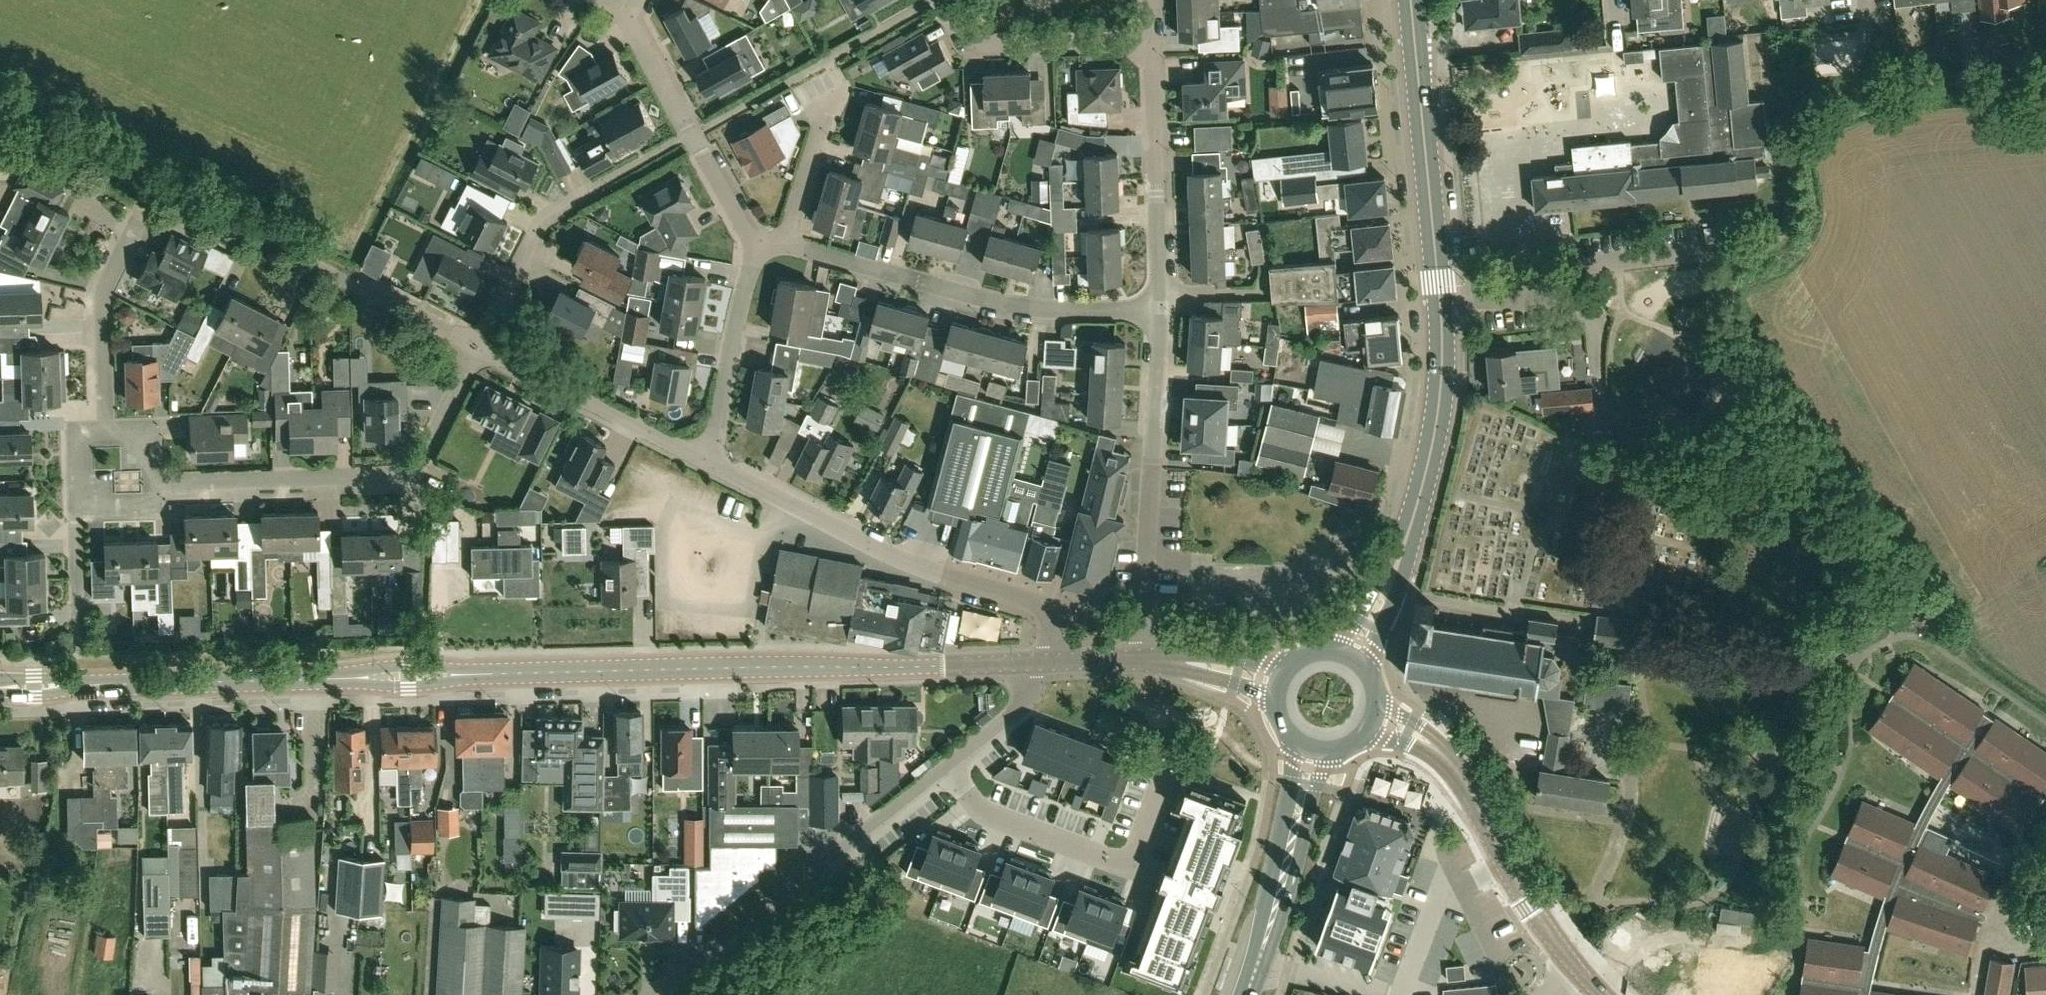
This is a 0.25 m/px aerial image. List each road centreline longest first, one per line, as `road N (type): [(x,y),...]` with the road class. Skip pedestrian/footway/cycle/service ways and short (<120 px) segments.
road 1 (secondary): [(0,688),(1035,662)]
road 2 (residential): [(474,345),(0,107)]
road 3 (residential): [(1051,662),(1046,602),(931,565),(704,459)]
road 4 (residential): [(155,483),(402,479),(430,459),(474,345)]
road 5 (residential): [(1160,307),(1009,305),(786,241)]
road 6 (unclassified): [(656,994),(945,764)]
road 7 (residential): [(1143,662),(1160,307)]
road 8 (secondary): [(1442,304),(1413,0)]
road 9 (secondary): [(1392,574),(1437,416),(1442,304)]
road 10 (residential): [(1442,304),(1539,295),(1568,268),(1705,256)]
road 11 (residential): [(1160,307),(1152,42)]
road 12 (residential): [(759,248),(630,17)]
road 13 (residential): [(704,459),(474,345)]
road 14 (residential): [(945,764),(978,810),(1157,874)]
road 15 (secondary): [(1573,965),(1529,907),(1444,756)]
road 16 (unclassified): [(1152,42),(999,49),(971,38),(944,0)]
road 17 (residential): [(106,433),(99,304),(141,219)]
road 18 (residential): [(704,459),(719,429),(747,274),(759,248)]
road 19 (residential): [(474,345),(525,239),(599,187)]
road 20 (residential): [(786,241),(832,99),(832,70)]
road 21 (secondary): [(1246,994),(1292,838)]
road 22 (unclassified): [(945,764),(1020,707),(1035,662)]

